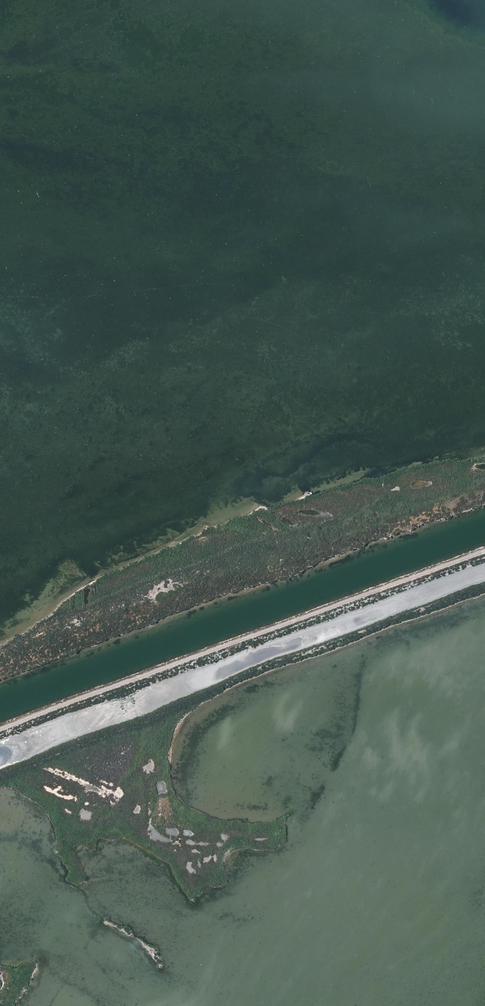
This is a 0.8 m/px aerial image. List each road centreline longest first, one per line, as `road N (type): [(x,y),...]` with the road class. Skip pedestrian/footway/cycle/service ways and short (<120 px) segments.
road 1 (track): [(484,554),(0,731)]

